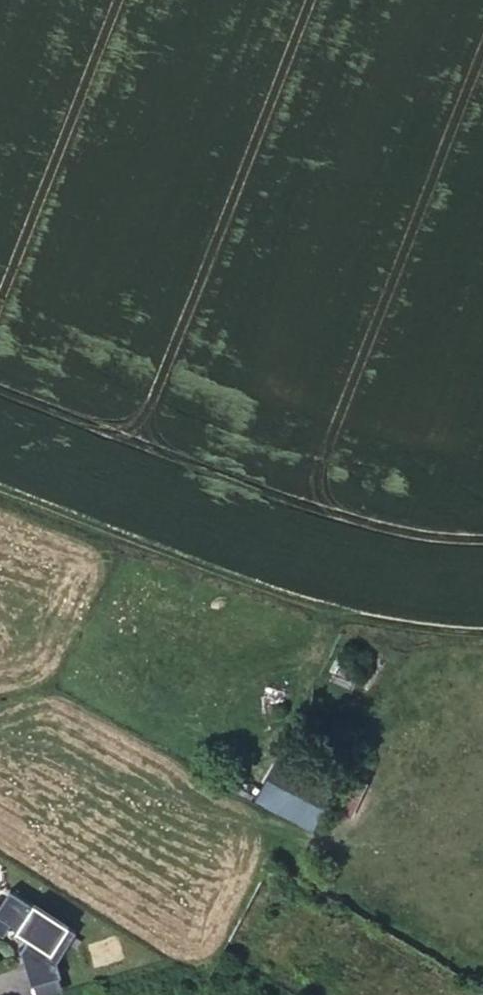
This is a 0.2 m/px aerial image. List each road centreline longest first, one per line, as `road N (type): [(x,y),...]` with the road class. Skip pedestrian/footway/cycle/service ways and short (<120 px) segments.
road 1 (track): [(482,627),(401,627),(215,569),(0,488)]

